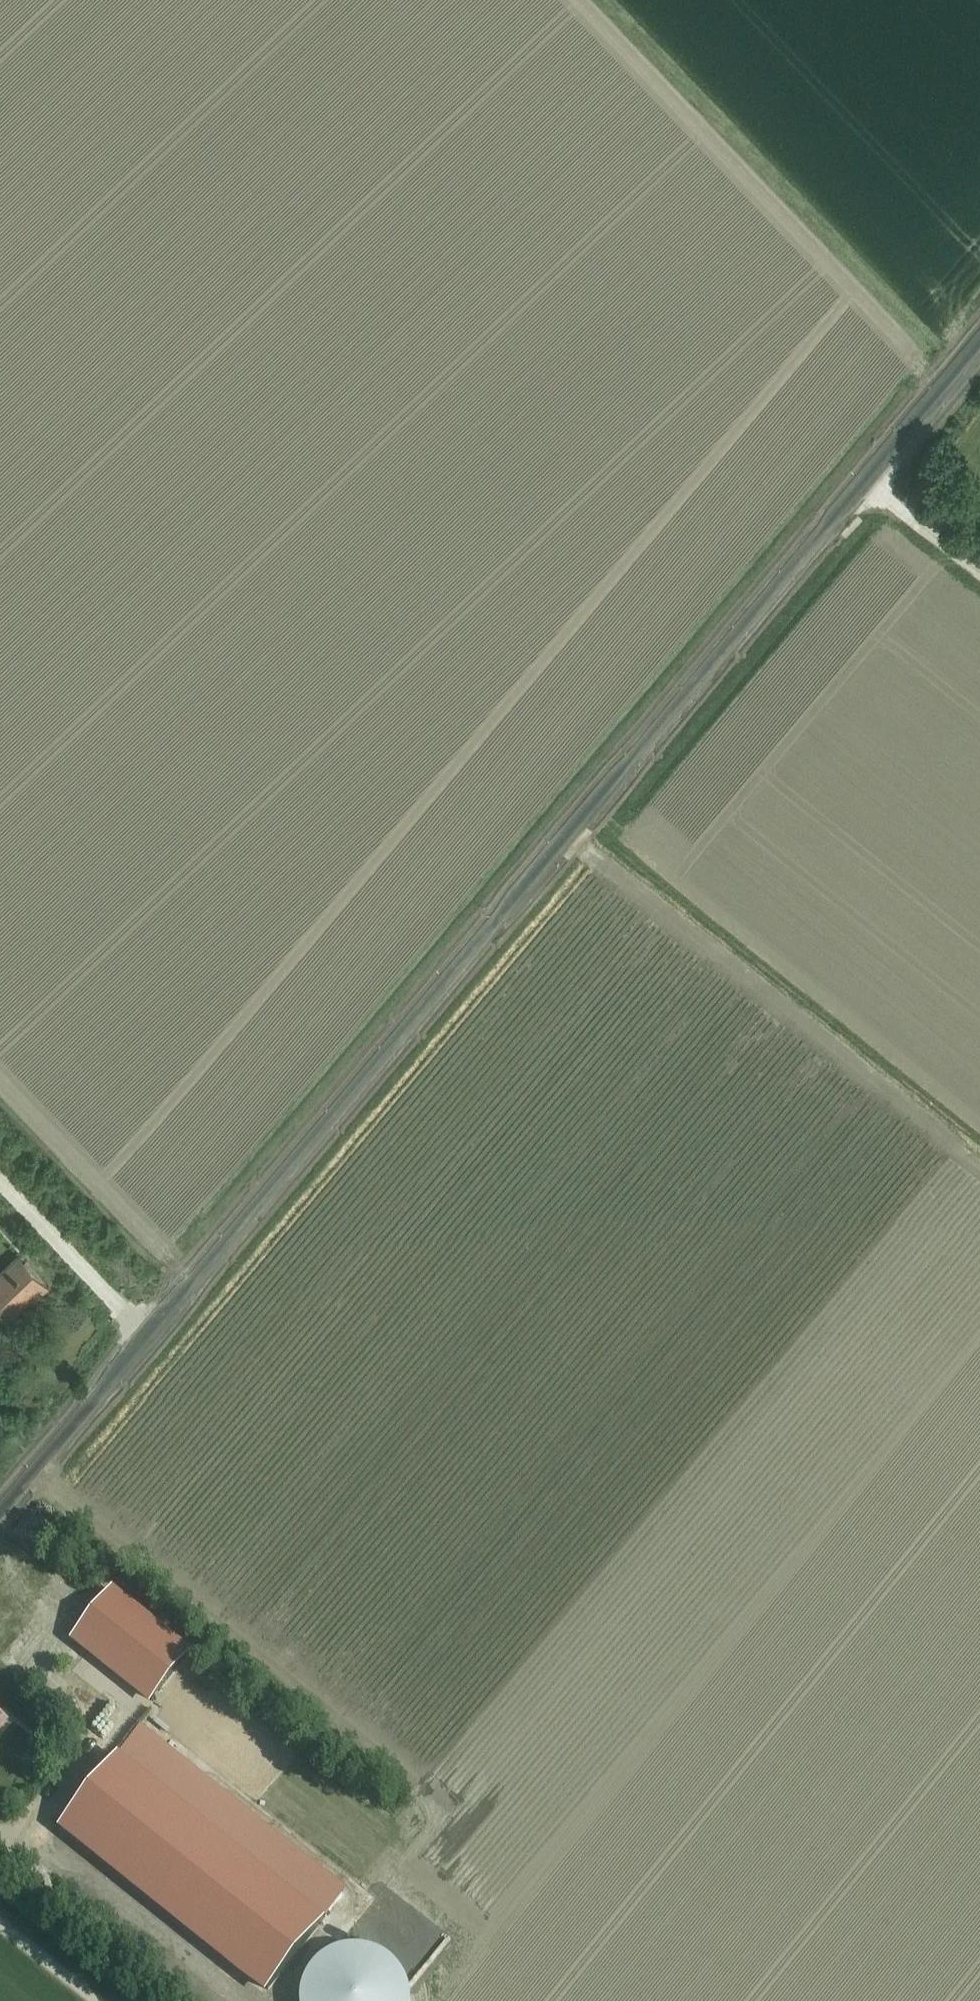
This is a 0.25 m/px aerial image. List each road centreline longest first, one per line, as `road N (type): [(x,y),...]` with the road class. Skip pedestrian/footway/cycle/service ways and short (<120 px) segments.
road 1 (unclassified): [(0,1508),(979,341)]
road 2 (track): [(0,1171),(149,1331)]

